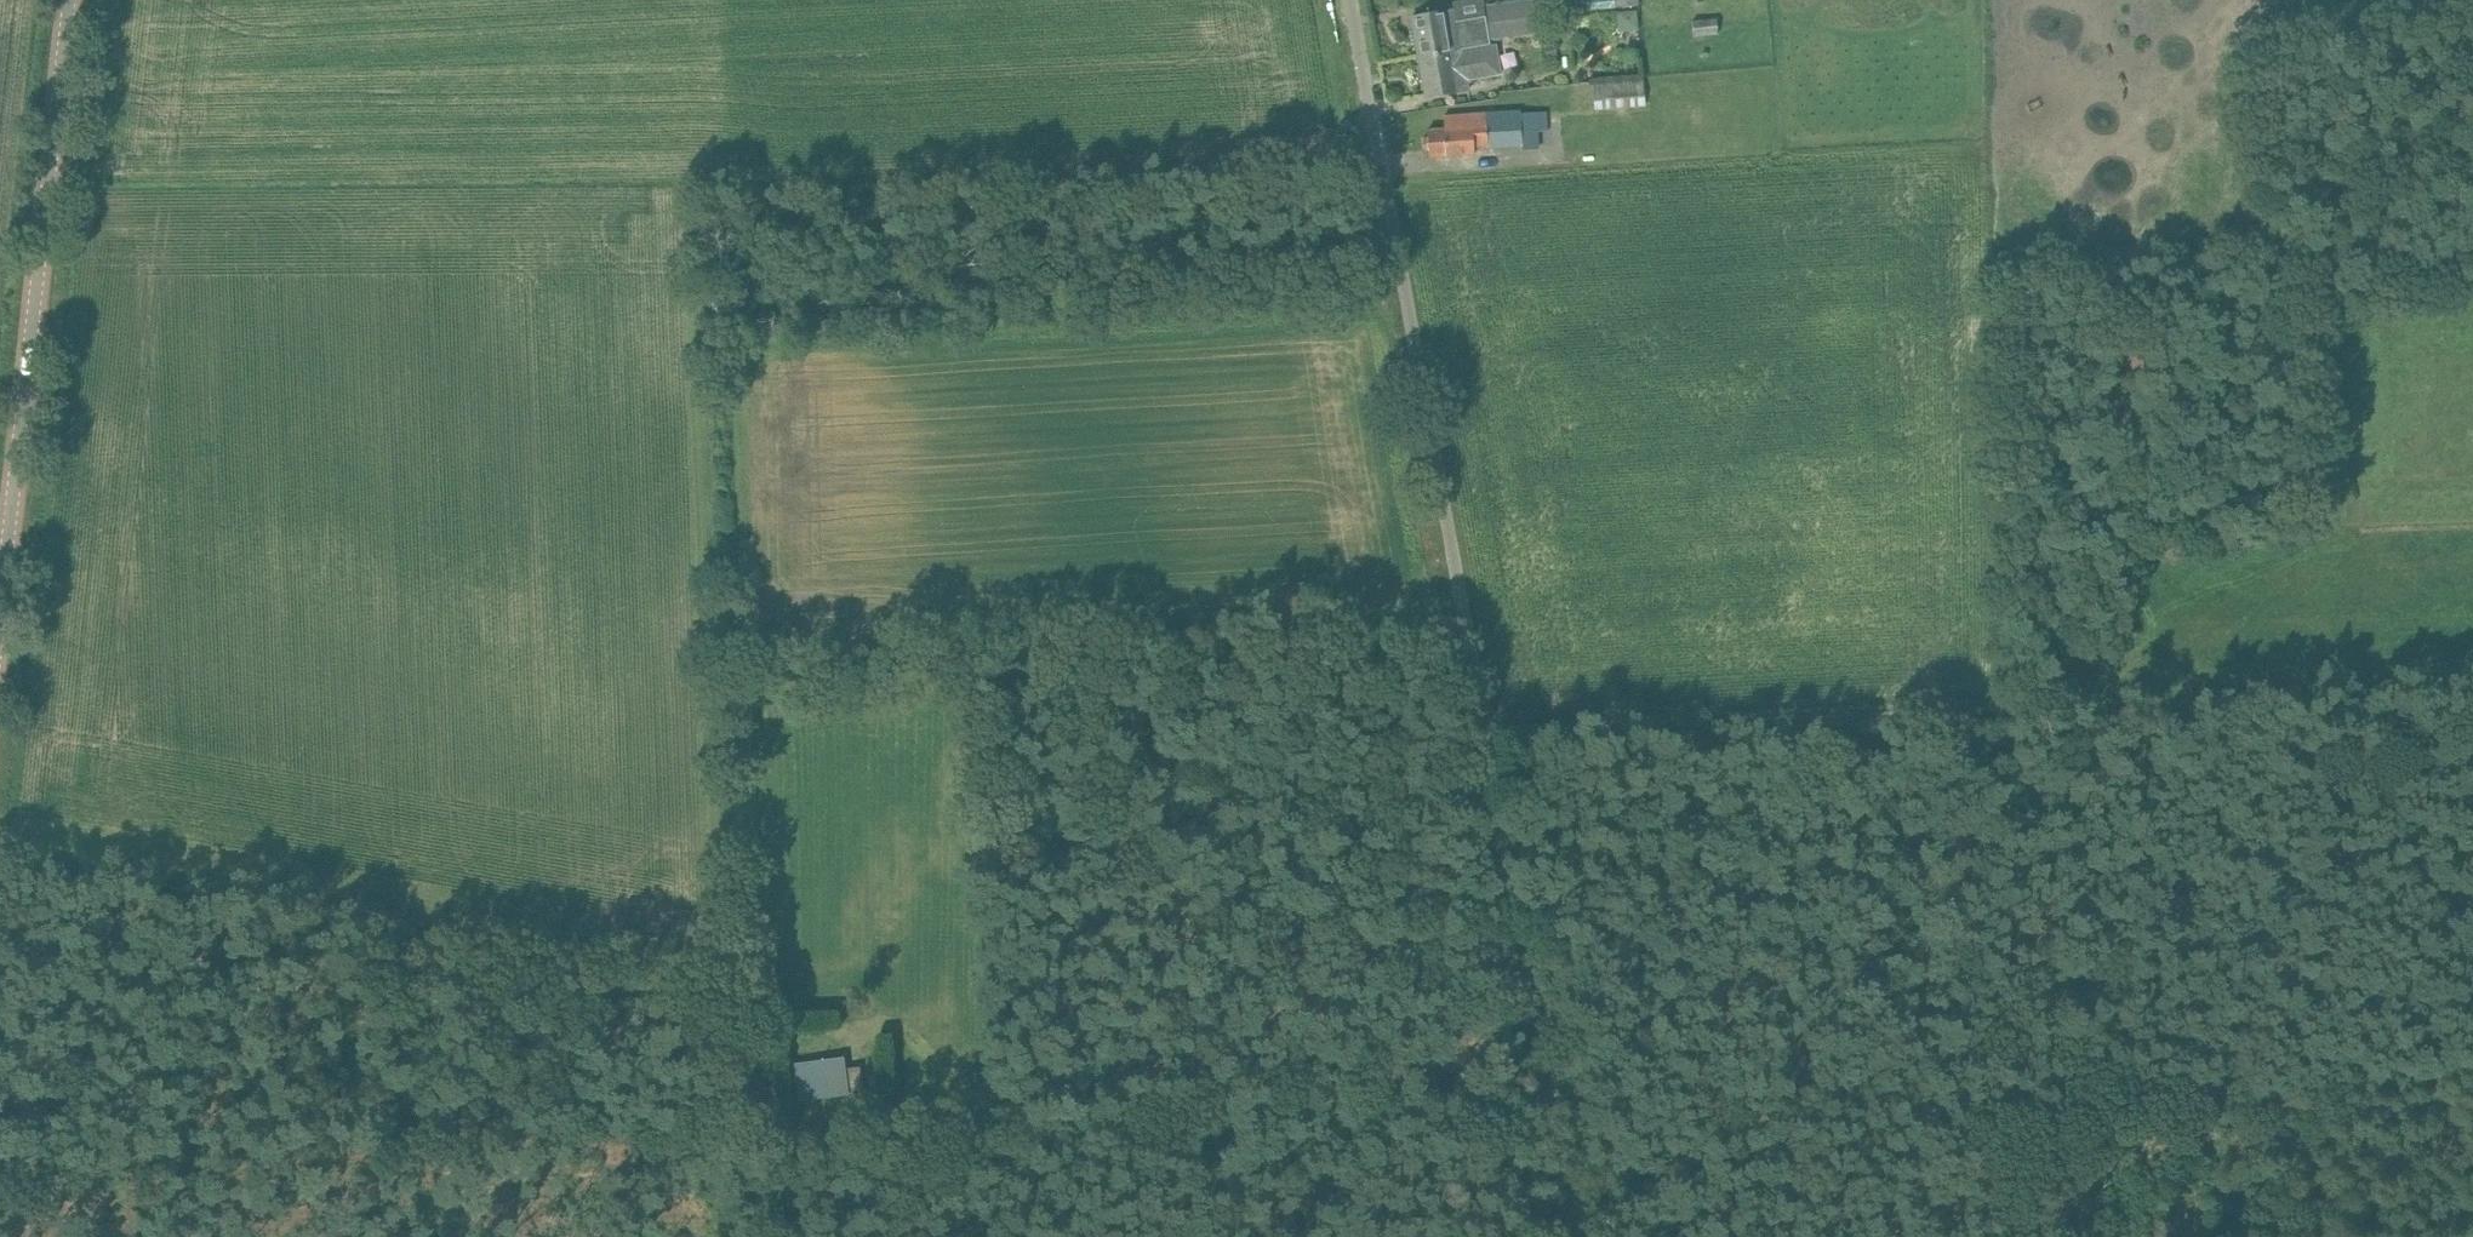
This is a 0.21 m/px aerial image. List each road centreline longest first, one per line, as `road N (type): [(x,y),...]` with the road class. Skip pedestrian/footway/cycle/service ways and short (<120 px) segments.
road 1 (unclassified): [(1581,1236),(1345,0)]
road 2 (tertiary): [(0,591),(66,0)]

